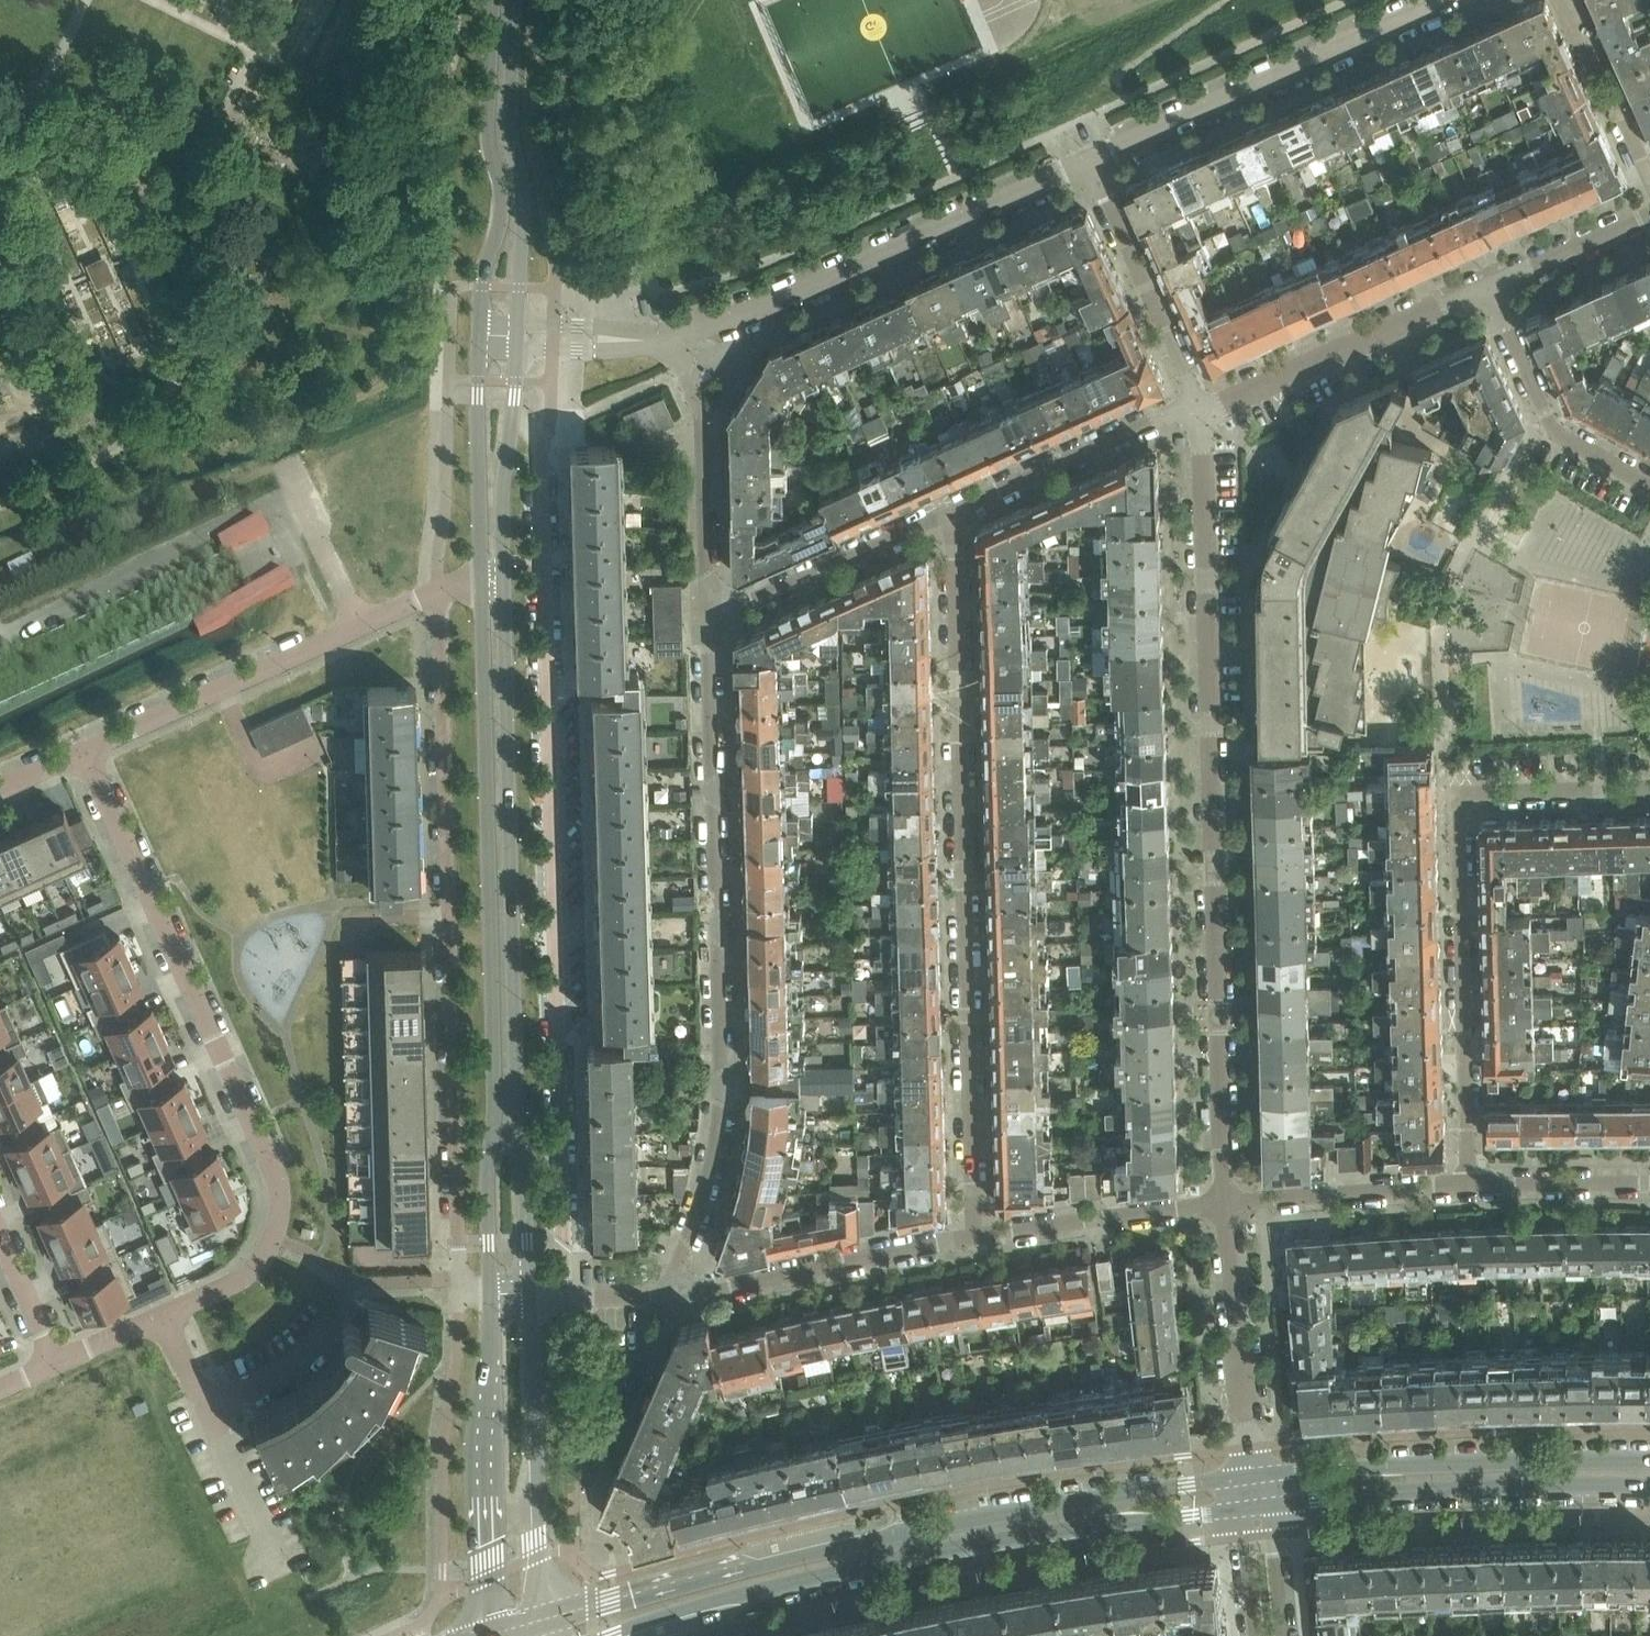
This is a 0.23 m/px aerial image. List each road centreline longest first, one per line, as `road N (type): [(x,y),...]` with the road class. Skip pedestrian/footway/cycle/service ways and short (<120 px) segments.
road 1 (residential): [(568,1297),(547,445),(514,415)]
road 2 (residential): [(1228,1200),(1202,412)]
road 3 (secondary): [(531,1296),(517,1117),(505,563)]
road 4 (secondary): [(1252,1472),(792,1552),(536,1621)]
road 5 (residential): [(440,589),(460,1283),(491,1296)]
road 6 (residential): [(974,1236),(953,510)]
road 7 (secondary): [(481,573),(497,1086),(486,1177),(491,1296)]
road 8 (residential): [(708,616),(720,1089),(675,1293)]
road 9 (residential): [(165,1316),(243,1281),(274,1239),(278,1190),(83,753)]
road 10 (secondary): [(611,1635),(709,1603),(974,1544),(1240,1509)]
road 11 (residential): [(1468,1178),(1459,796),(1649,791)]
road 12 (residential): [(678,341),(1090,161)]
road 13 (secondary): [(1649,1459),(1462,1457),(1252,1472)]
road 14 (residential): [(83,753),(440,589)]
road 15 (residential): [(1090,161),(1446,0)]
road 16 (secondary): [(1274,1504),(1463,1487),(1649,1485)]
road 17 (secondary): [(492,0),(488,118),(503,214),(486,261),(481,336)]
road 18 (secondary): [(518,338),(524,215),(510,135),(514,0)]
road 19 (secondary): [(491,1296),(484,1635)]
road 20 (secondary): [(536,1621),(531,1296)]
road 21 (residential): [(1202,412),(1488,289)]
road 22 (residential): [(675,1293),(974,1236)]
road 23 (residential): [(708,616),(707,421),(678,341)]
road 24 (residential): [(953,510),(1168,415),(1202,412)]
road 25 (residential): [(708,616),(953,510)]
road 26 (residential): [(1649,482),(1558,434),(1488,289)]
road 27 (residential): [(974,1236),(1228,1200)]
road 28 (residential): [(1250,1449),(1228,1200)]
road 29 (residential): [(1228,1200),(1468,1178)]
road 30 (secondary): [(481,336),(481,573)]
road 31 (residential): [(1468,1178),(1649,1180)]
road 32 (residential): [(1488,289),(1649,217)]
road 33 (residential): [(1202,412),(1132,253)]
road 34 (residential): [(277,1566),(208,1407)]
road 35 (residential): [(518,338),(678,341)]
road 36 (secondary): [(505,563),(503,479),(514,415)]
road 37 (residential): [(326,1324),(290,1361),(208,1407)]
road 38 (residential): [(0,1242),(55,1364)]
road 39 (residential): [(1286,1635),(1274,1504)]
road 40 (residential): [(1240,1509),(1256,1635)]

